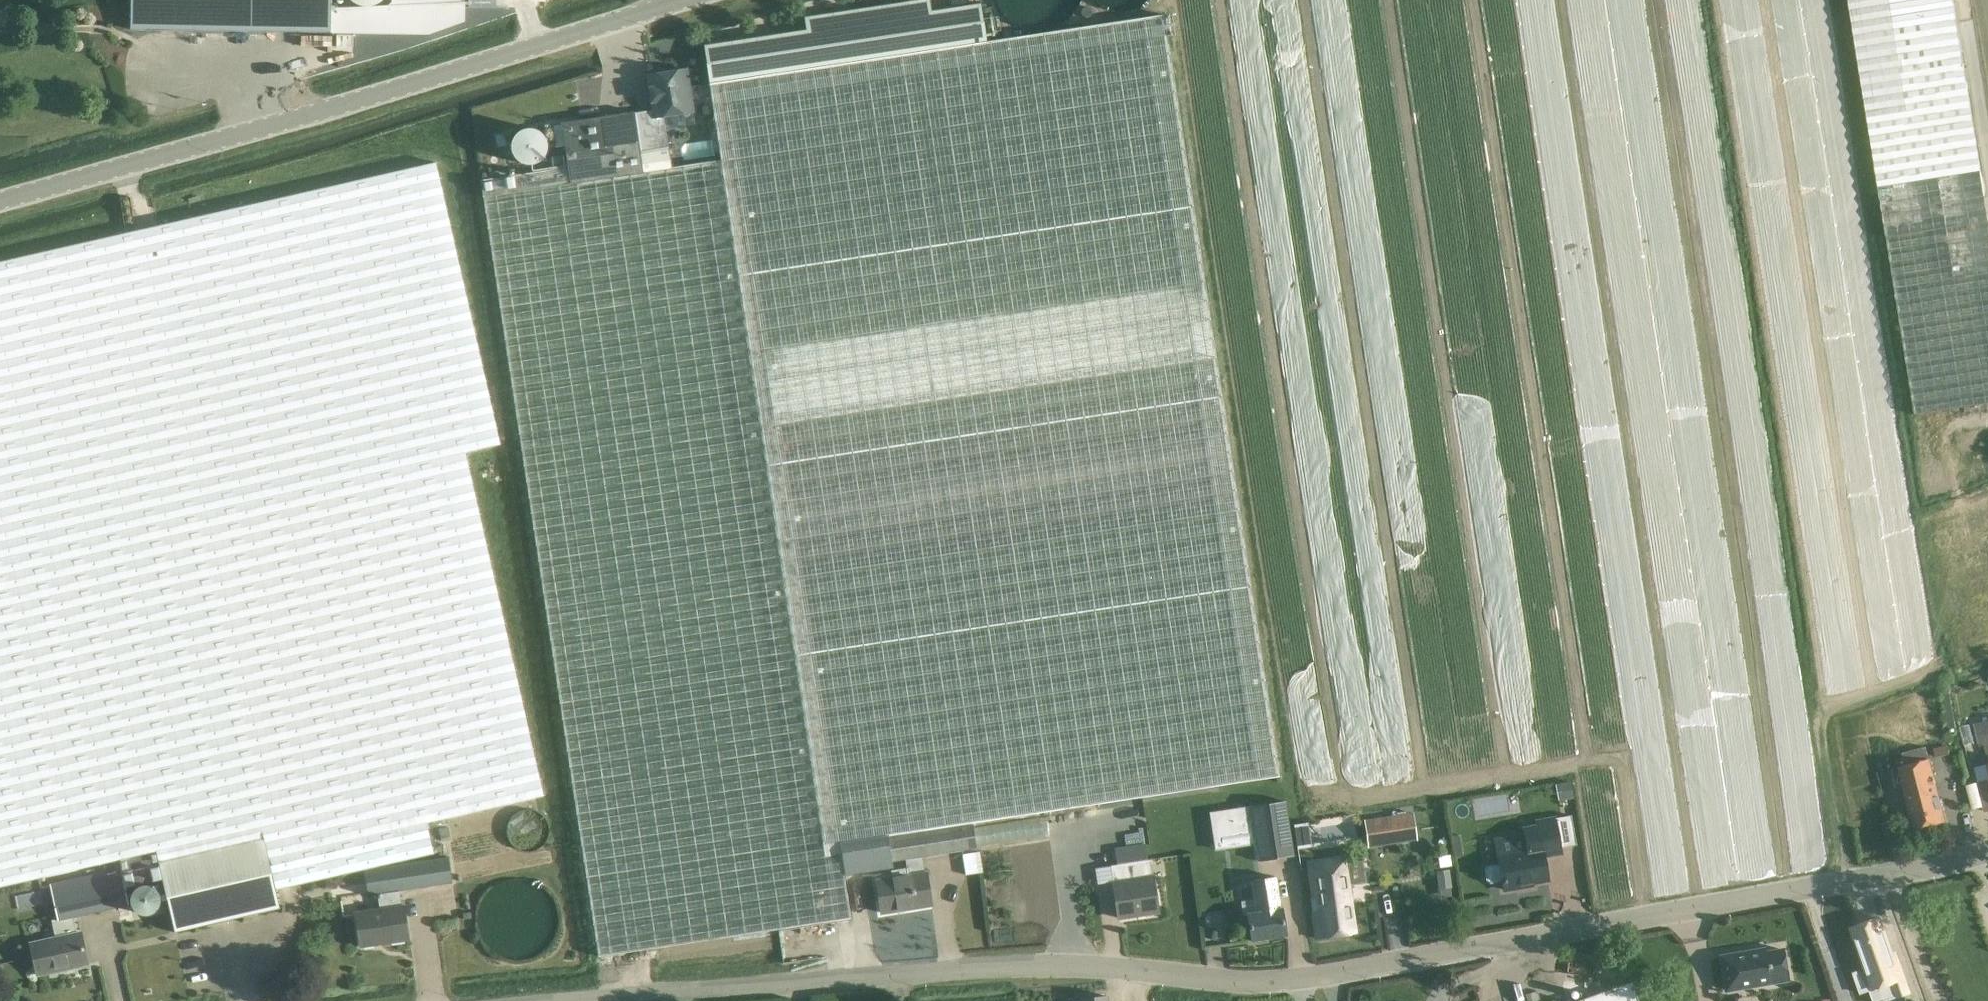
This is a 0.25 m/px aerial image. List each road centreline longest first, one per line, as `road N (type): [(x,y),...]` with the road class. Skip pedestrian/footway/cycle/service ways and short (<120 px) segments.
road 1 (unclassified): [(596,1000),(1028,965),(1284,984),(1987,858)]
road 2 (unclassified): [(0,200),(679,0)]

